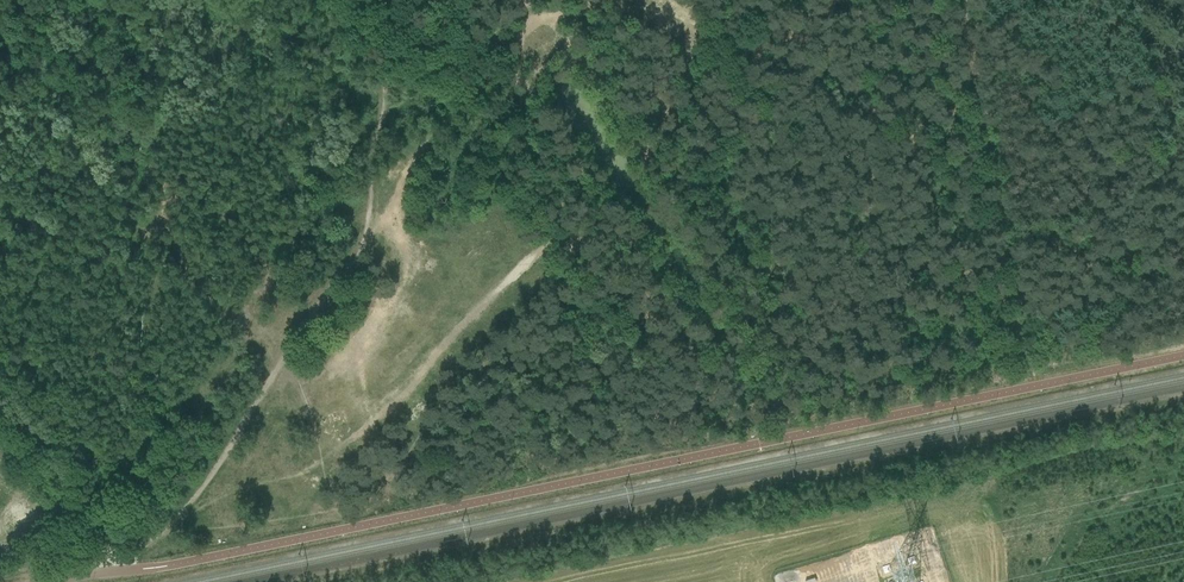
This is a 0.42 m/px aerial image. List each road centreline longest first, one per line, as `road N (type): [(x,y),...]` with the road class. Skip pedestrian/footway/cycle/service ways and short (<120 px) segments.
road 1 (track): [(121,562),(170,523),(357,240),(386,63),(413,0)]
road 2 (track): [(965,14),(1021,358),(1046,384)]
road 3 (track): [(121,562),(0,440)]

